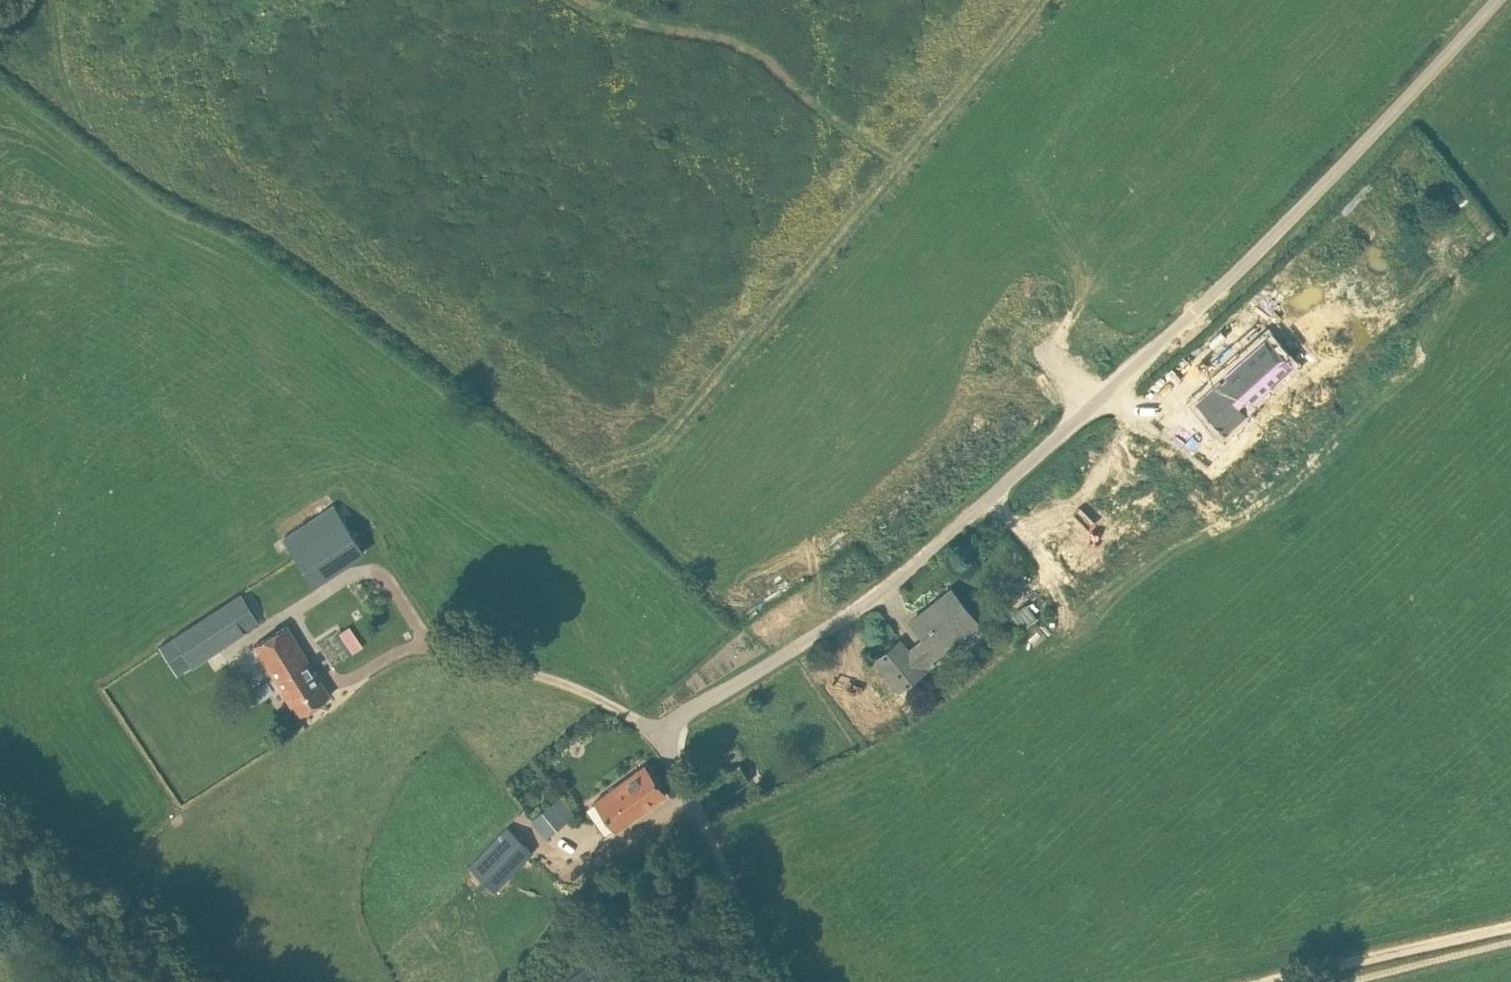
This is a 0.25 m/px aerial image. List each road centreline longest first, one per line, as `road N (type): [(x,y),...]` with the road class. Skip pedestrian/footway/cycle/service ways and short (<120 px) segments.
road 1 (unclassified): [(1490,0),(1230,271),(877,597),(682,715),(666,732),(668,746),(712,839)]

